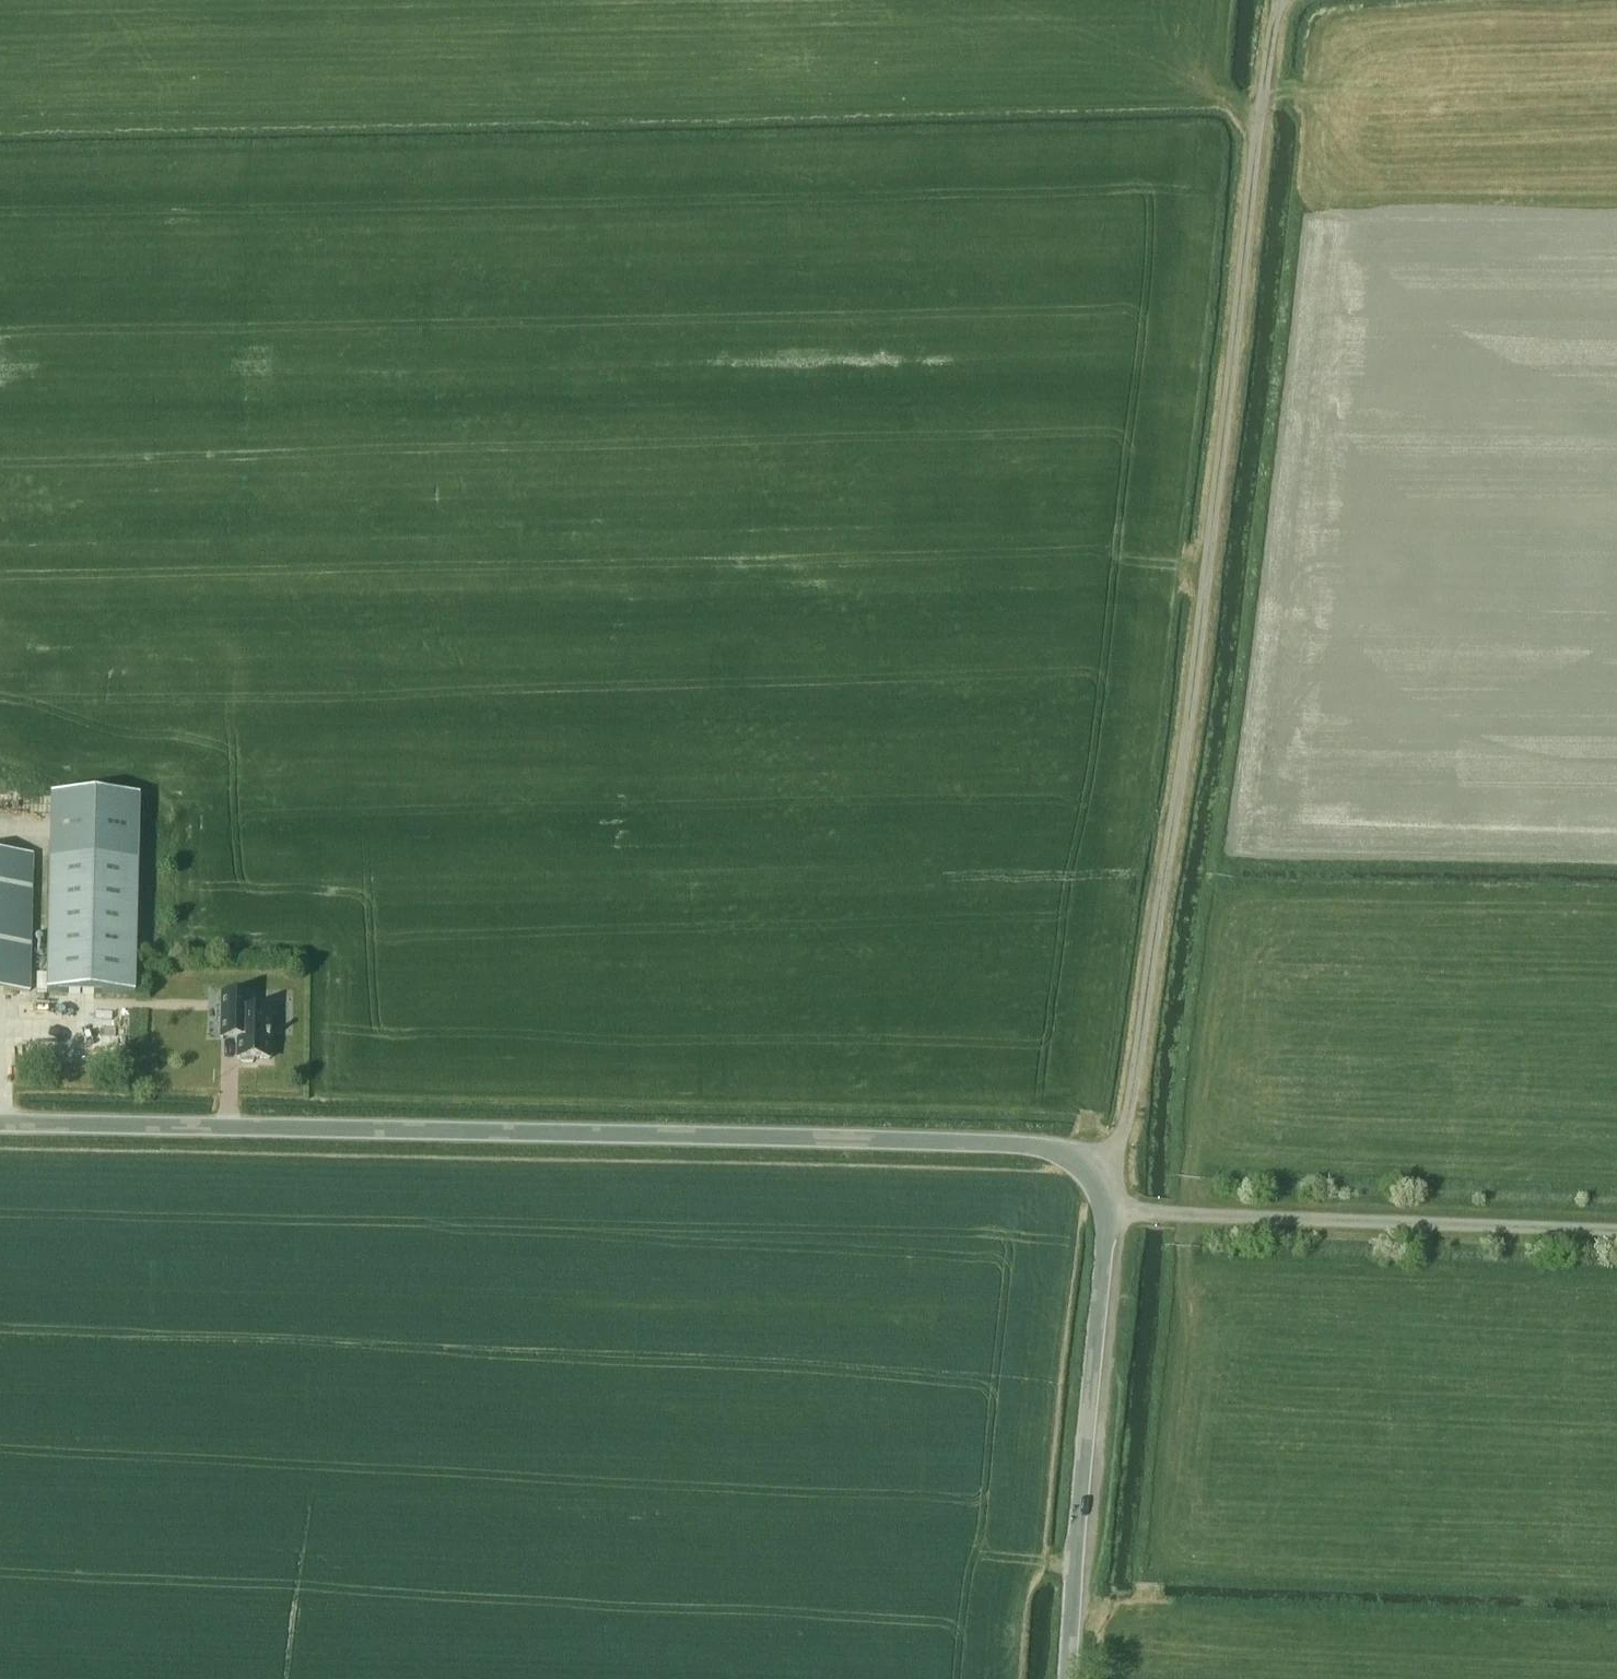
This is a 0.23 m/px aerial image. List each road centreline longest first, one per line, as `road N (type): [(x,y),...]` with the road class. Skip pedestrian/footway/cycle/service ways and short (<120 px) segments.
road 1 (tertiary): [(1067,1678),(1108,1212),(1105,1189),(1084,1159),(1029,1144),(0,1123)]
road 2 (track): [(1283,0),(1275,12),(1191,709),(1133,1089),(1126,1125),(1097,1171)]
road 3 (track): [(1108,1212),(1616,1231)]

